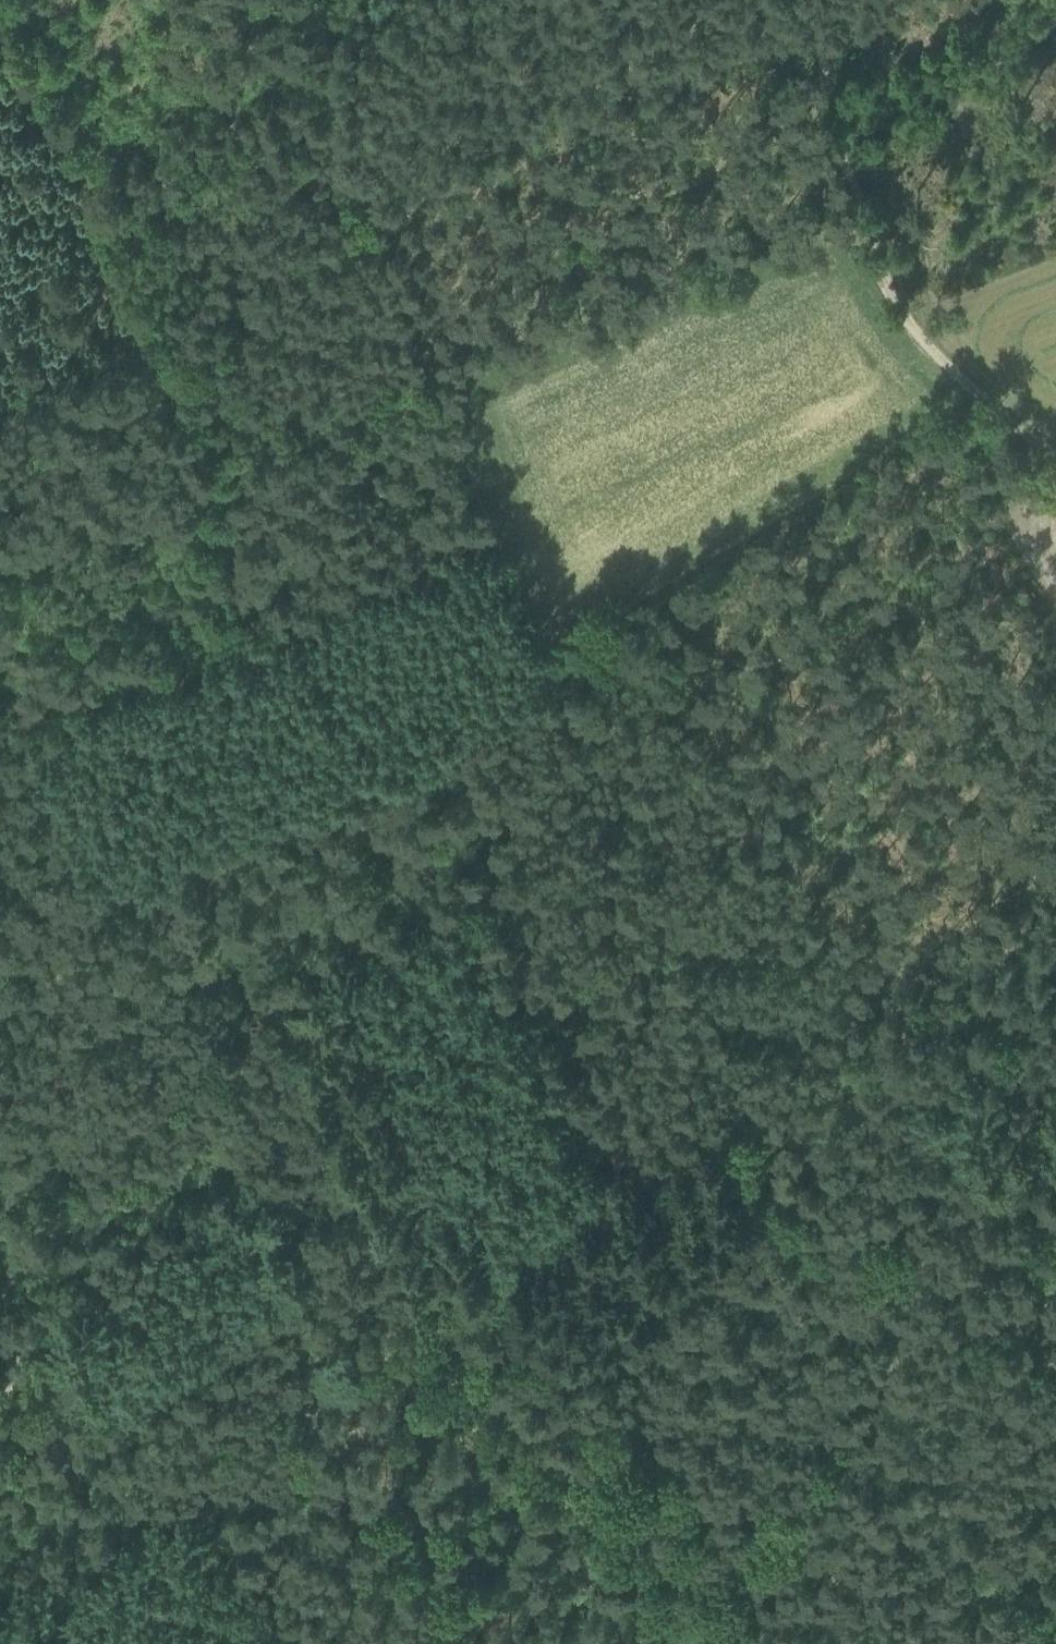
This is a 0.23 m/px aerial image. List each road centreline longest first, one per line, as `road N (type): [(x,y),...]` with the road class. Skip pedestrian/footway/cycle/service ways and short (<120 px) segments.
road 1 (track): [(584,1151),(462,936),(428,930),(269,1017),(240,1019),(166,898),(147,891),(0,965)]
road 2 (track): [(250,603),(88,161),(0,20)]
road 3 (track): [(808,1643),(914,1344),(1055,1135)]
road 4 (track): [(1055,454),(986,411),(912,329),(879,274),(807,0)]
road 5 (track): [(0,1238),(150,1467),(284,1643)]

